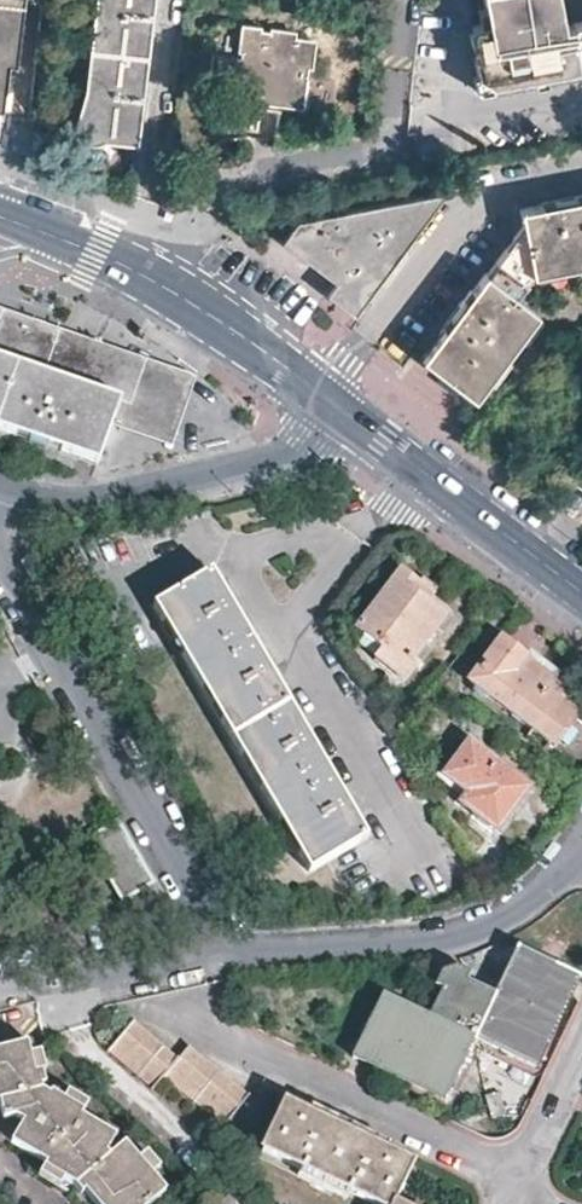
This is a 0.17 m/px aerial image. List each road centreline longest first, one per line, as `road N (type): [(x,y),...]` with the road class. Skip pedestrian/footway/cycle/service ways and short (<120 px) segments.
road 1 (residential): [(0,551),(226,949)]
road 2 (residential): [(509,1198),(475,1154),(207,1033),(181,1006)]
road 3 (tertiary): [(323,402),(234,332),(129,269),(0,213)]
road 4 (residential): [(581,864),(485,927),(392,943),(226,949)]
road 5 (residential): [(323,402),(309,443),(293,452),(109,495),(56,496),(0,484)]
road 6 (tertiary): [(581,595),(323,402)]
road 7 (residential): [(226,949),(0,990)]
road 8 (residential): [(581,1037),(509,1198)]

